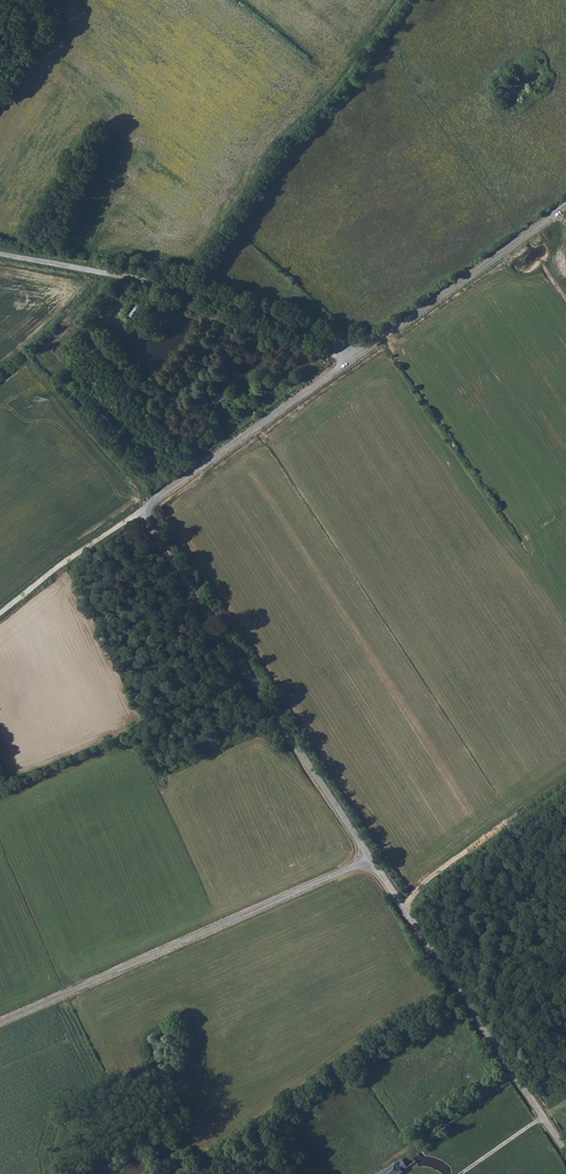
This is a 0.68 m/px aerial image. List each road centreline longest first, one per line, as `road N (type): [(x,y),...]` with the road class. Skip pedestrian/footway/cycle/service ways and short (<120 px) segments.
road 1 (unclassified): [(370,857),(151,531),(149,508),(565,207)]
road 2 (unclassified): [(0,1022),(370,857)]
road 3 (track): [(0,255),(204,295),(328,341),(352,361)]
road 4 (unclassified): [(565,1152),(370,857)]
road 5 (track): [(0,612),(84,548),(148,514)]
road 6 (track): [(402,906),(538,804)]
road 7 (track): [(516,1076),(406,1150)]

